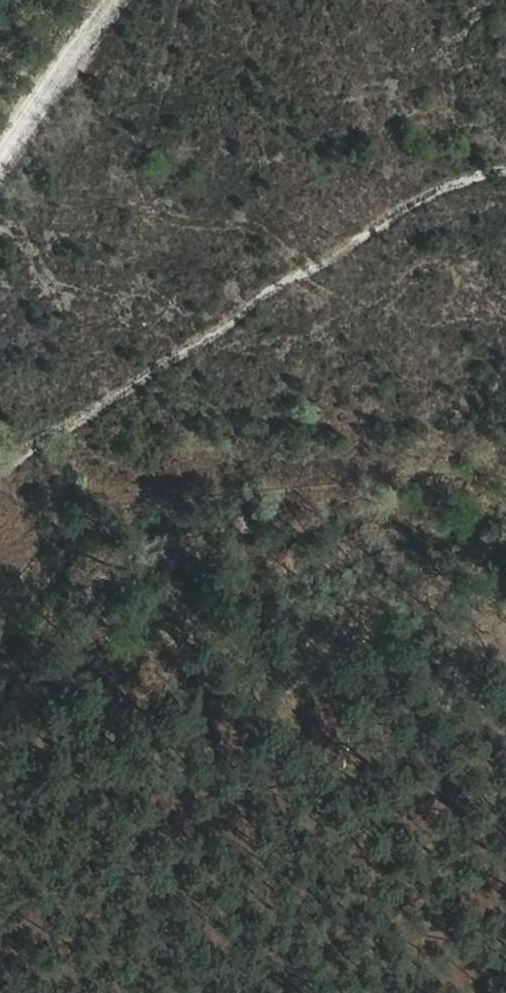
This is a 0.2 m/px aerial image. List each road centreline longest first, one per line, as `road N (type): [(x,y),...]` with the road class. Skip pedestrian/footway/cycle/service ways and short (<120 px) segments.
road 1 (track): [(0,148),(104,0)]

